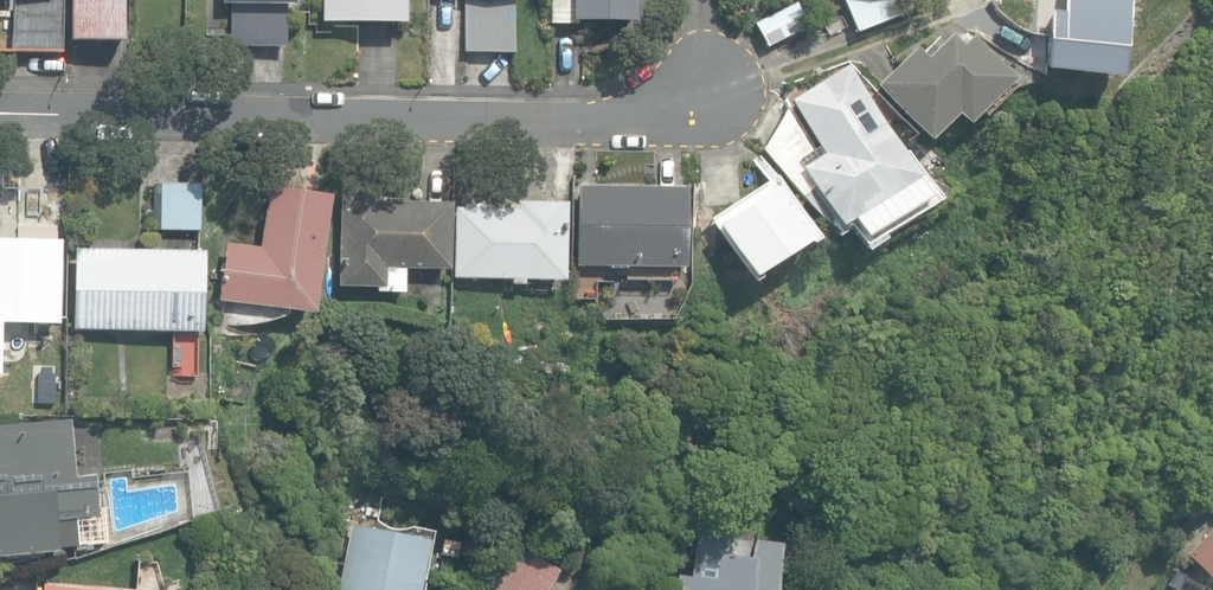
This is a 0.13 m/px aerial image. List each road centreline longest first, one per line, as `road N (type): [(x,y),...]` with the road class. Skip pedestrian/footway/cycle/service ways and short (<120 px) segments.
road 1 (residential): [(0,111),(550,119),(692,104)]

